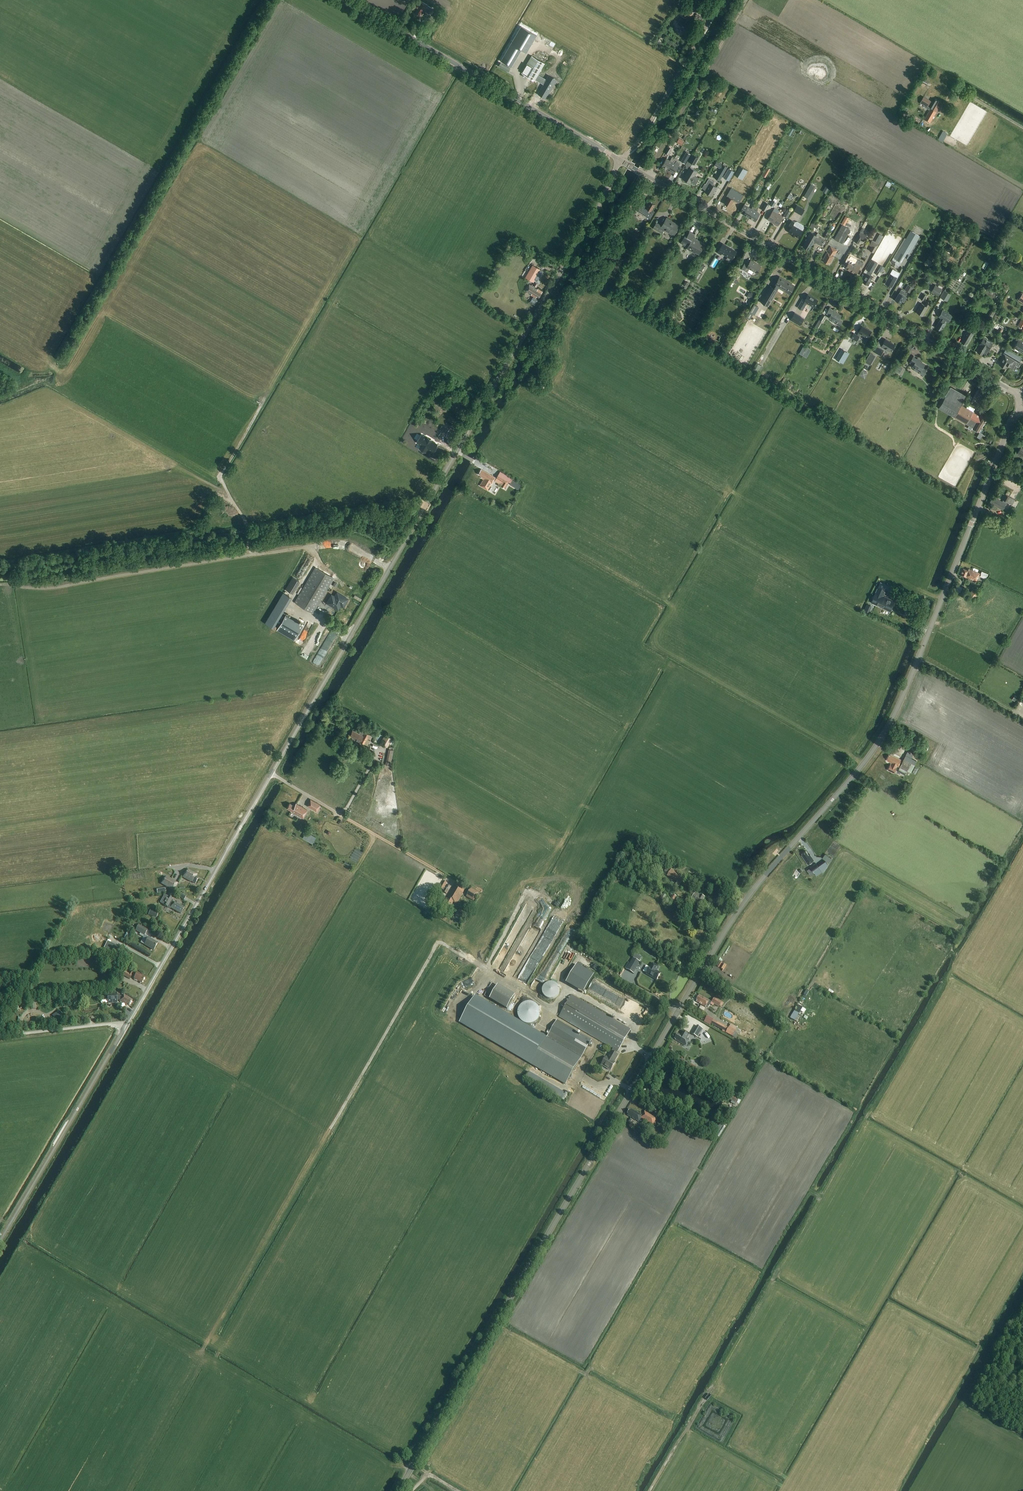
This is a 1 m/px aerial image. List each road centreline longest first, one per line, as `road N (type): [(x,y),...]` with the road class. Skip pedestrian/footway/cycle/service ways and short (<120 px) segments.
road 1 (tertiary): [(399,1490),(723,934),(885,736),(1021,413)]
road 2 (unclassified): [(0,1240),(620,160)]
road 3 (tertiary): [(1018,391),(620,160)]
road 4 (track): [(315,558),(309,547),(50,588),(0,585)]
road 5 (tertiary): [(620,160),(344,0)]
road 6 (track): [(631,150),(720,0)]
road 7 (track): [(918,657),(1022,717)]

